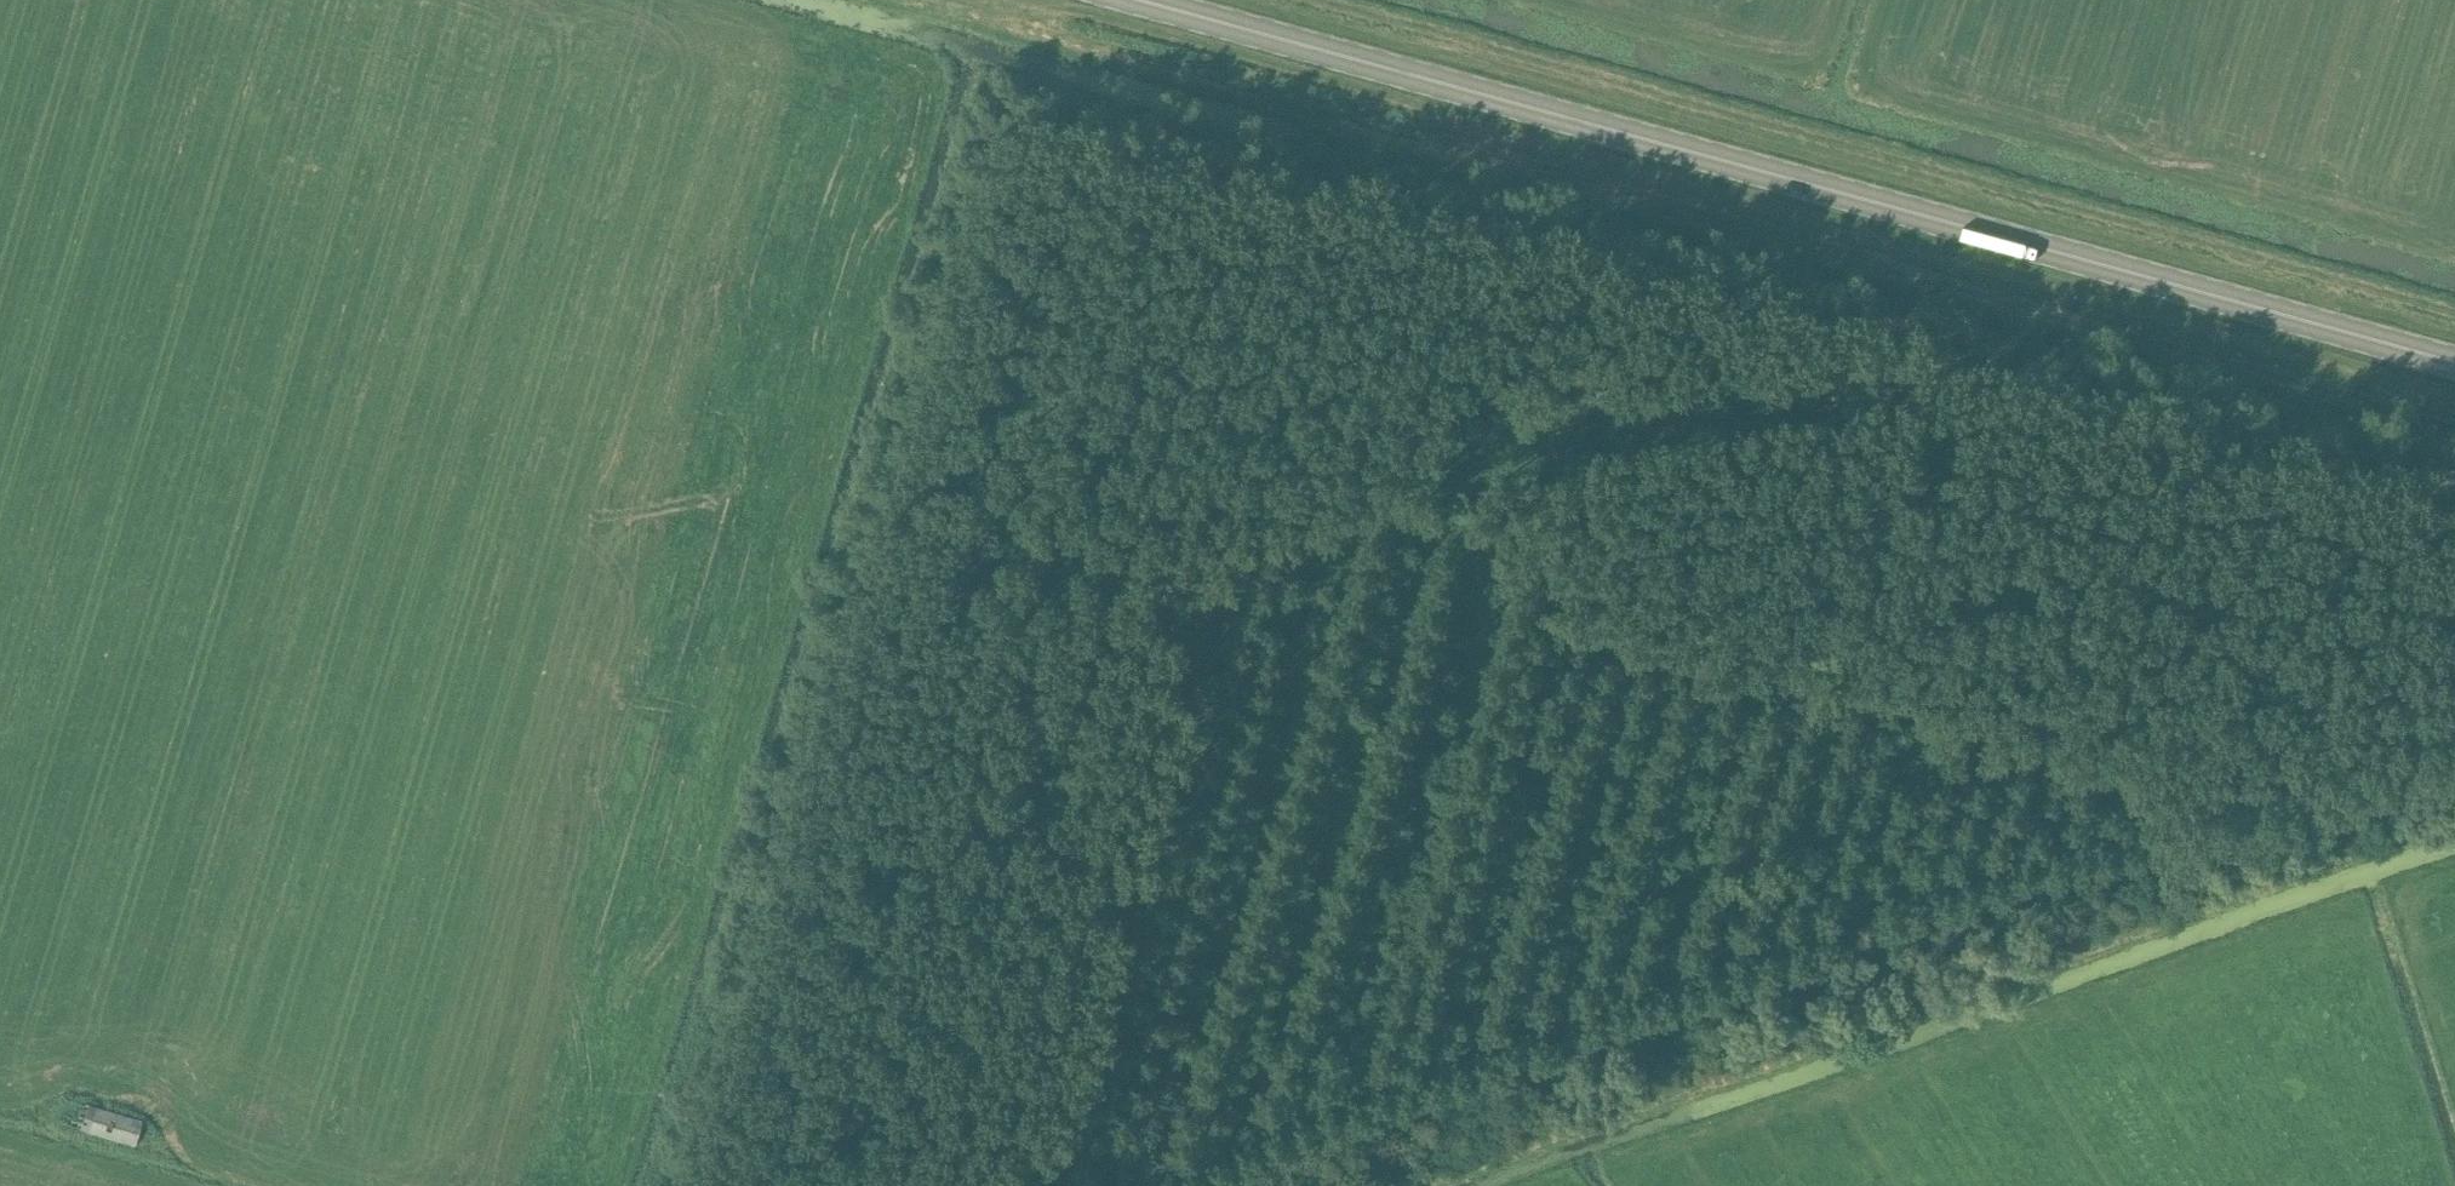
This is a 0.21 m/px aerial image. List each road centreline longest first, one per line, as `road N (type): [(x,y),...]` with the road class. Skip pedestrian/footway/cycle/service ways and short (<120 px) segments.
road 1 (primary): [(2454,361),(1141,0)]

